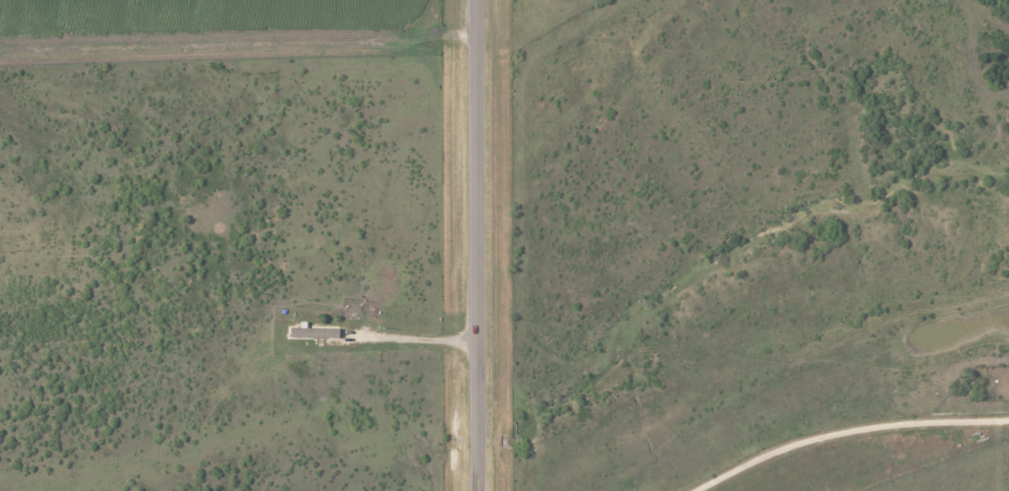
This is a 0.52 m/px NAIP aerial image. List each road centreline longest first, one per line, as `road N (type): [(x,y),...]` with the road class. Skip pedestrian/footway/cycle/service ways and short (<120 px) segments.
road 1 (tertiary): [(474,490),(474,0)]
road 2 (track): [(438,38),(0,49)]
road 3 (residential): [(703,490),(870,407),(1008,409)]

